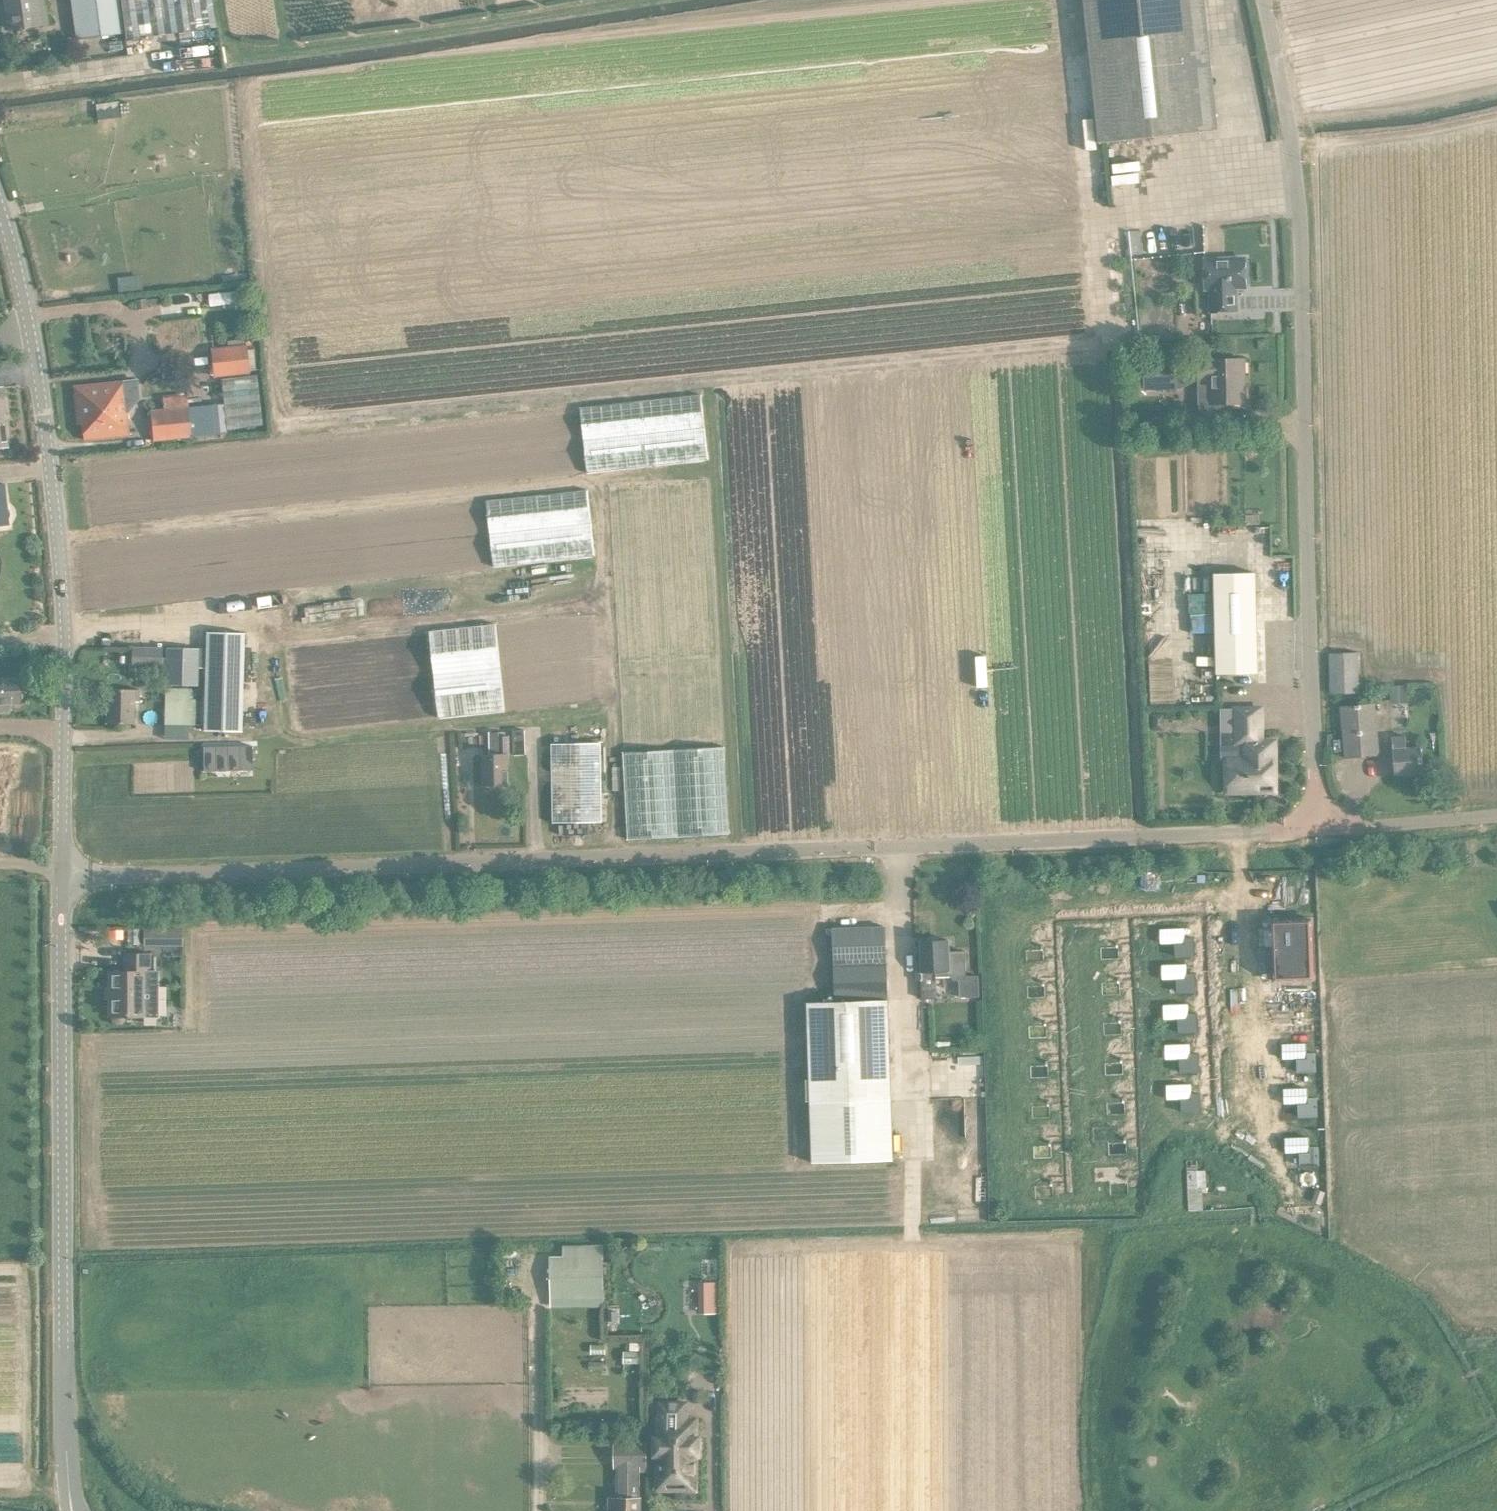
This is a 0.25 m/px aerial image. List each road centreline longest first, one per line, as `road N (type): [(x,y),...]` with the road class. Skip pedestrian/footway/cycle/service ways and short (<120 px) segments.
road 1 (unclassified): [(62,875),(1319,828)]
road 2 (track): [(1053,0),(1089,349),(676,383),(281,428)]
road 3 (unclassified): [(1319,828),(1297,177),(1260,0)]
road 4 (unclassified): [(62,875),(55,497),(32,337),(0,209)]
road 5 (unclassified): [(63,1256),(62,875)]
road 6 (unclassified): [(63,1256),(71,1510)]
road 7 (unclassified): [(1319,828),(1496,815)]

